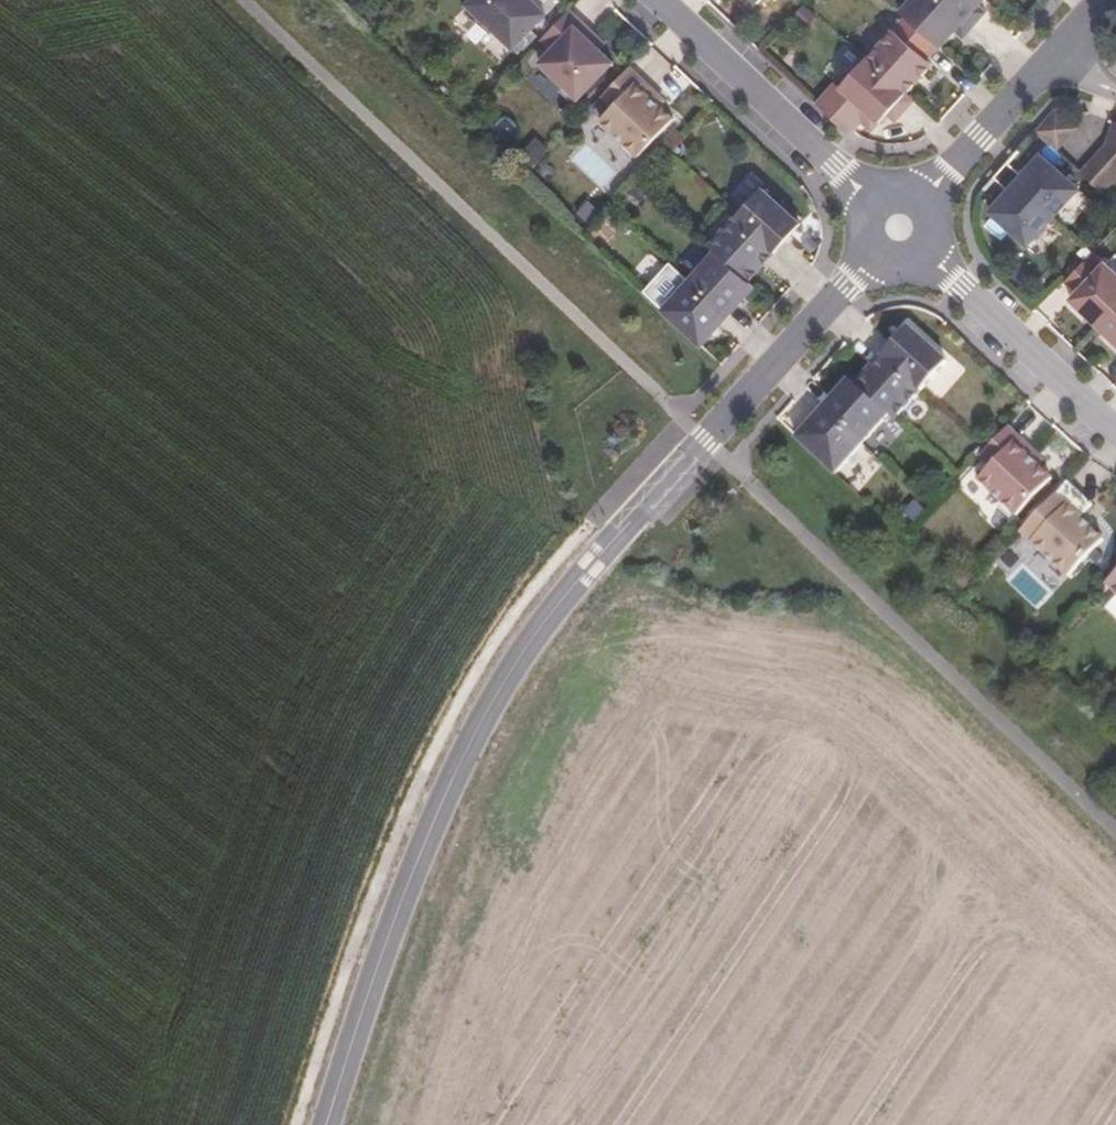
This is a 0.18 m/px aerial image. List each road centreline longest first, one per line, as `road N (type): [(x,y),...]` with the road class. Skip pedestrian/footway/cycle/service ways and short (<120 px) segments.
road 1 (unclassified): [(325,1124),(408,881),(476,727),(522,651),(591,565),(705,440)]
road 2 (residential): [(874,202),(657,0)]
road 3 (residential): [(1115,433),(926,251)]
road 4 (residential): [(705,440),(874,254)]
road 5 (residential): [(922,201),(1047,66)]

